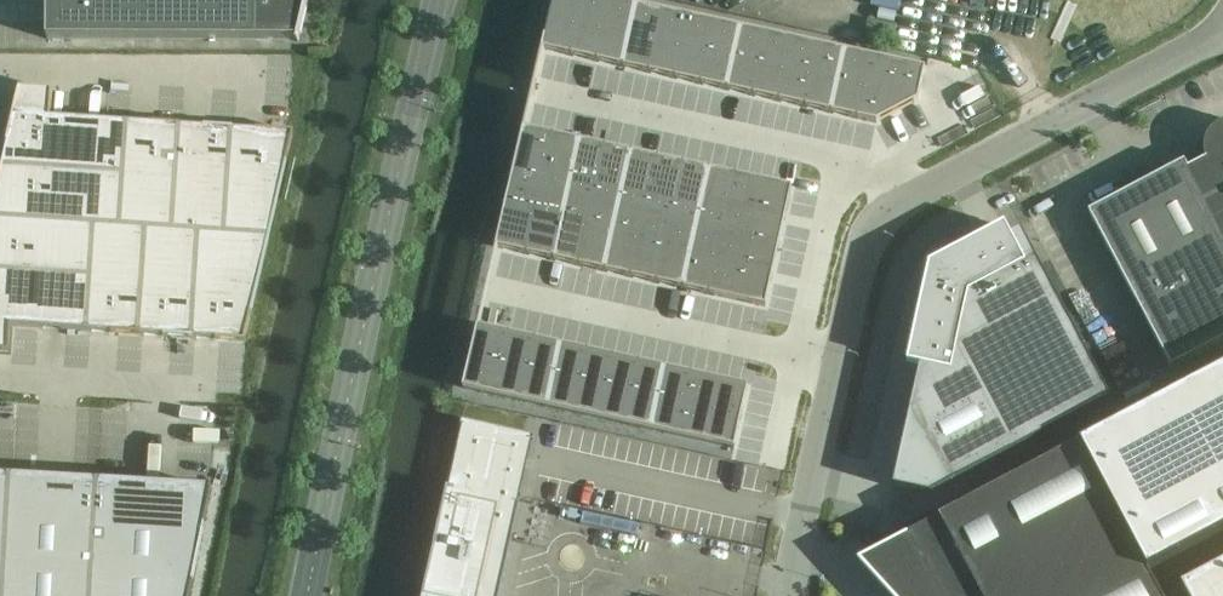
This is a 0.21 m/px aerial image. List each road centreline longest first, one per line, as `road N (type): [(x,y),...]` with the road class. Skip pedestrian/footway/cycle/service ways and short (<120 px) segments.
road 1 (unclassified): [(790,595),(871,229),(898,202),(1222,33)]
road 2 (tertiary): [(439,0),(307,595)]

